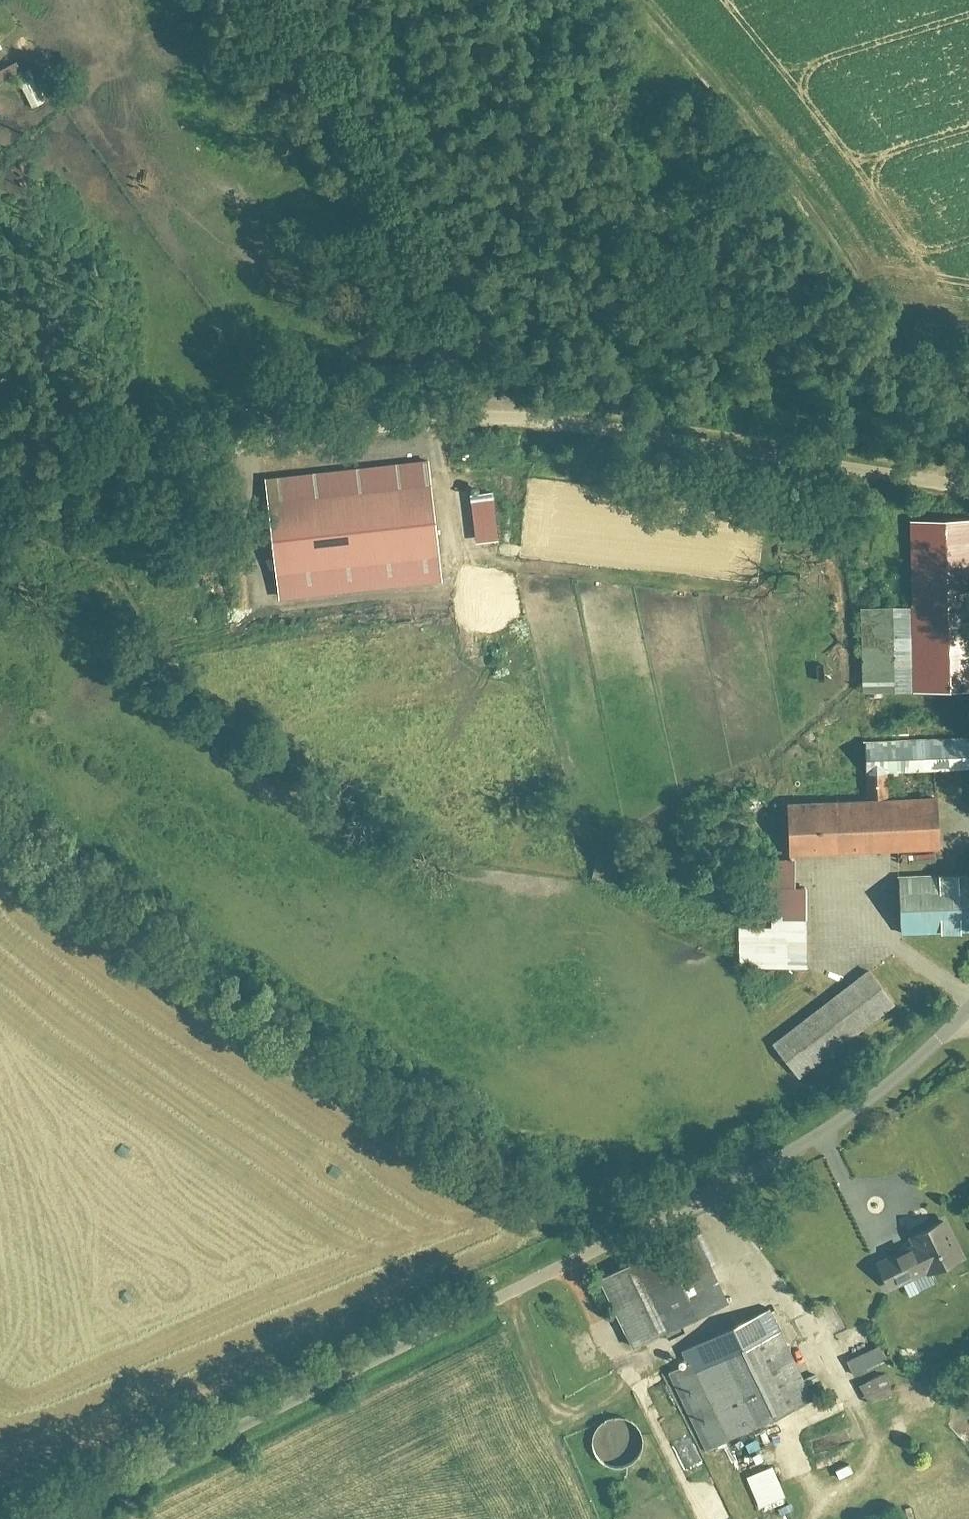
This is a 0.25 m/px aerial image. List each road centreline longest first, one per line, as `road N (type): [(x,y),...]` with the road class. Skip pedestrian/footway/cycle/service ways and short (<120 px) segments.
road 1 (unclassified): [(968,1011),(825,1134),(53,1518)]
road 2 (unclassified): [(0,486),(498,418),(968,491)]
road 3 (track): [(498,418),(265,0)]
road 4 (track): [(705,1195),(763,1299),(798,1305),(929,1518)]
road 5 (track): [(587,1518),(562,1433),(644,1357)]
road 6 (track): [(644,1357),(763,1299)]

